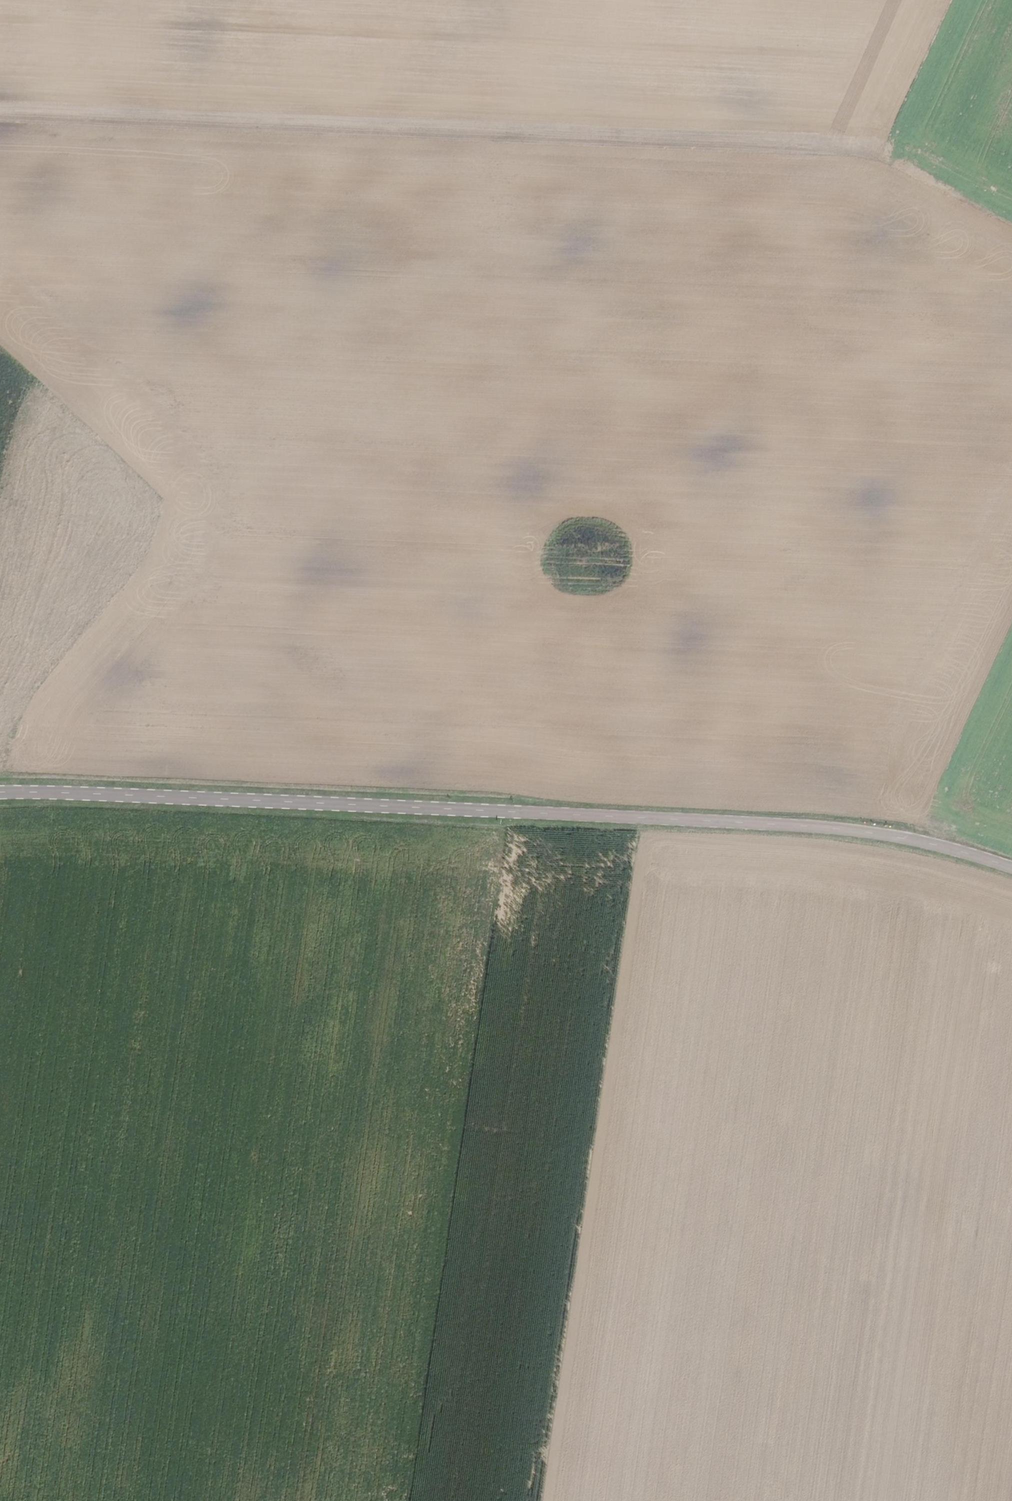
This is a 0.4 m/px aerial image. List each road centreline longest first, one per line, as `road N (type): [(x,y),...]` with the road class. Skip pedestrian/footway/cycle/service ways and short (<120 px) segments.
road 1 (tertiary): [(0,792),(841,829),(917,840),(1011,870)]

